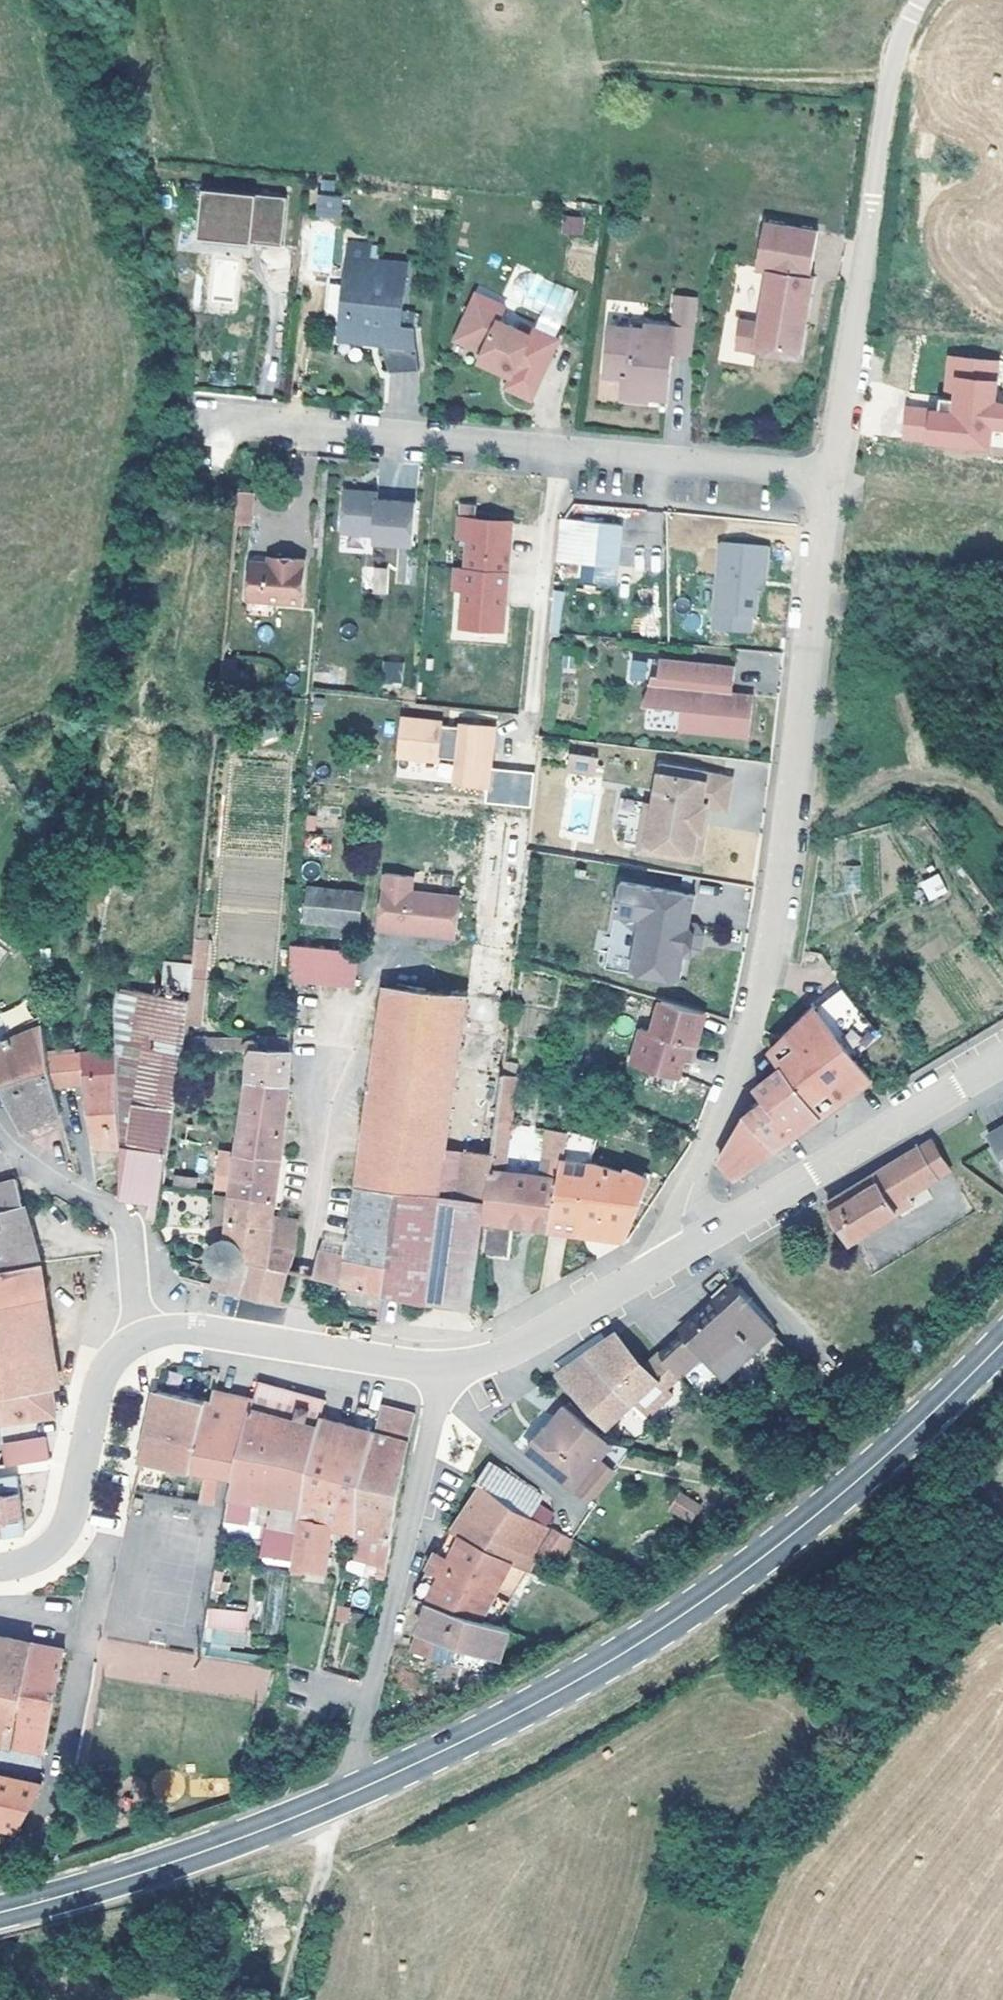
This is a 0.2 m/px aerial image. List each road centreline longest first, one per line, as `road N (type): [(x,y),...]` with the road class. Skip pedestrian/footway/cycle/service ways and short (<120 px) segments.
road 1 (primary): [(1002,1341),(822,1510),(592,1671),(338,1799),(147,1870),(0,1911)]
road 2 (residential): [(0,1567),(30,1560),(64,1529),(105,1367),(143,1337),(189,1329),(421,1366),(467,1364),(549,1330),(677,1253)]
road 3 (residential): [(829,474),(769,946),(740,1066),(690,1188),(677,1253)]
road 4 (residential): [(829,474),(232,426)]
road 5 (residential): [(677,1253),(1002,1060)]
road 6 (track): [(866,240),(895,55),(921,0)]
road 7 (residential): [(866,240),(829,474)]
road 8 (track): [(338,1799),(285,1999)]
road 9 (track): [(0,872),(21,841),(62,717)]

